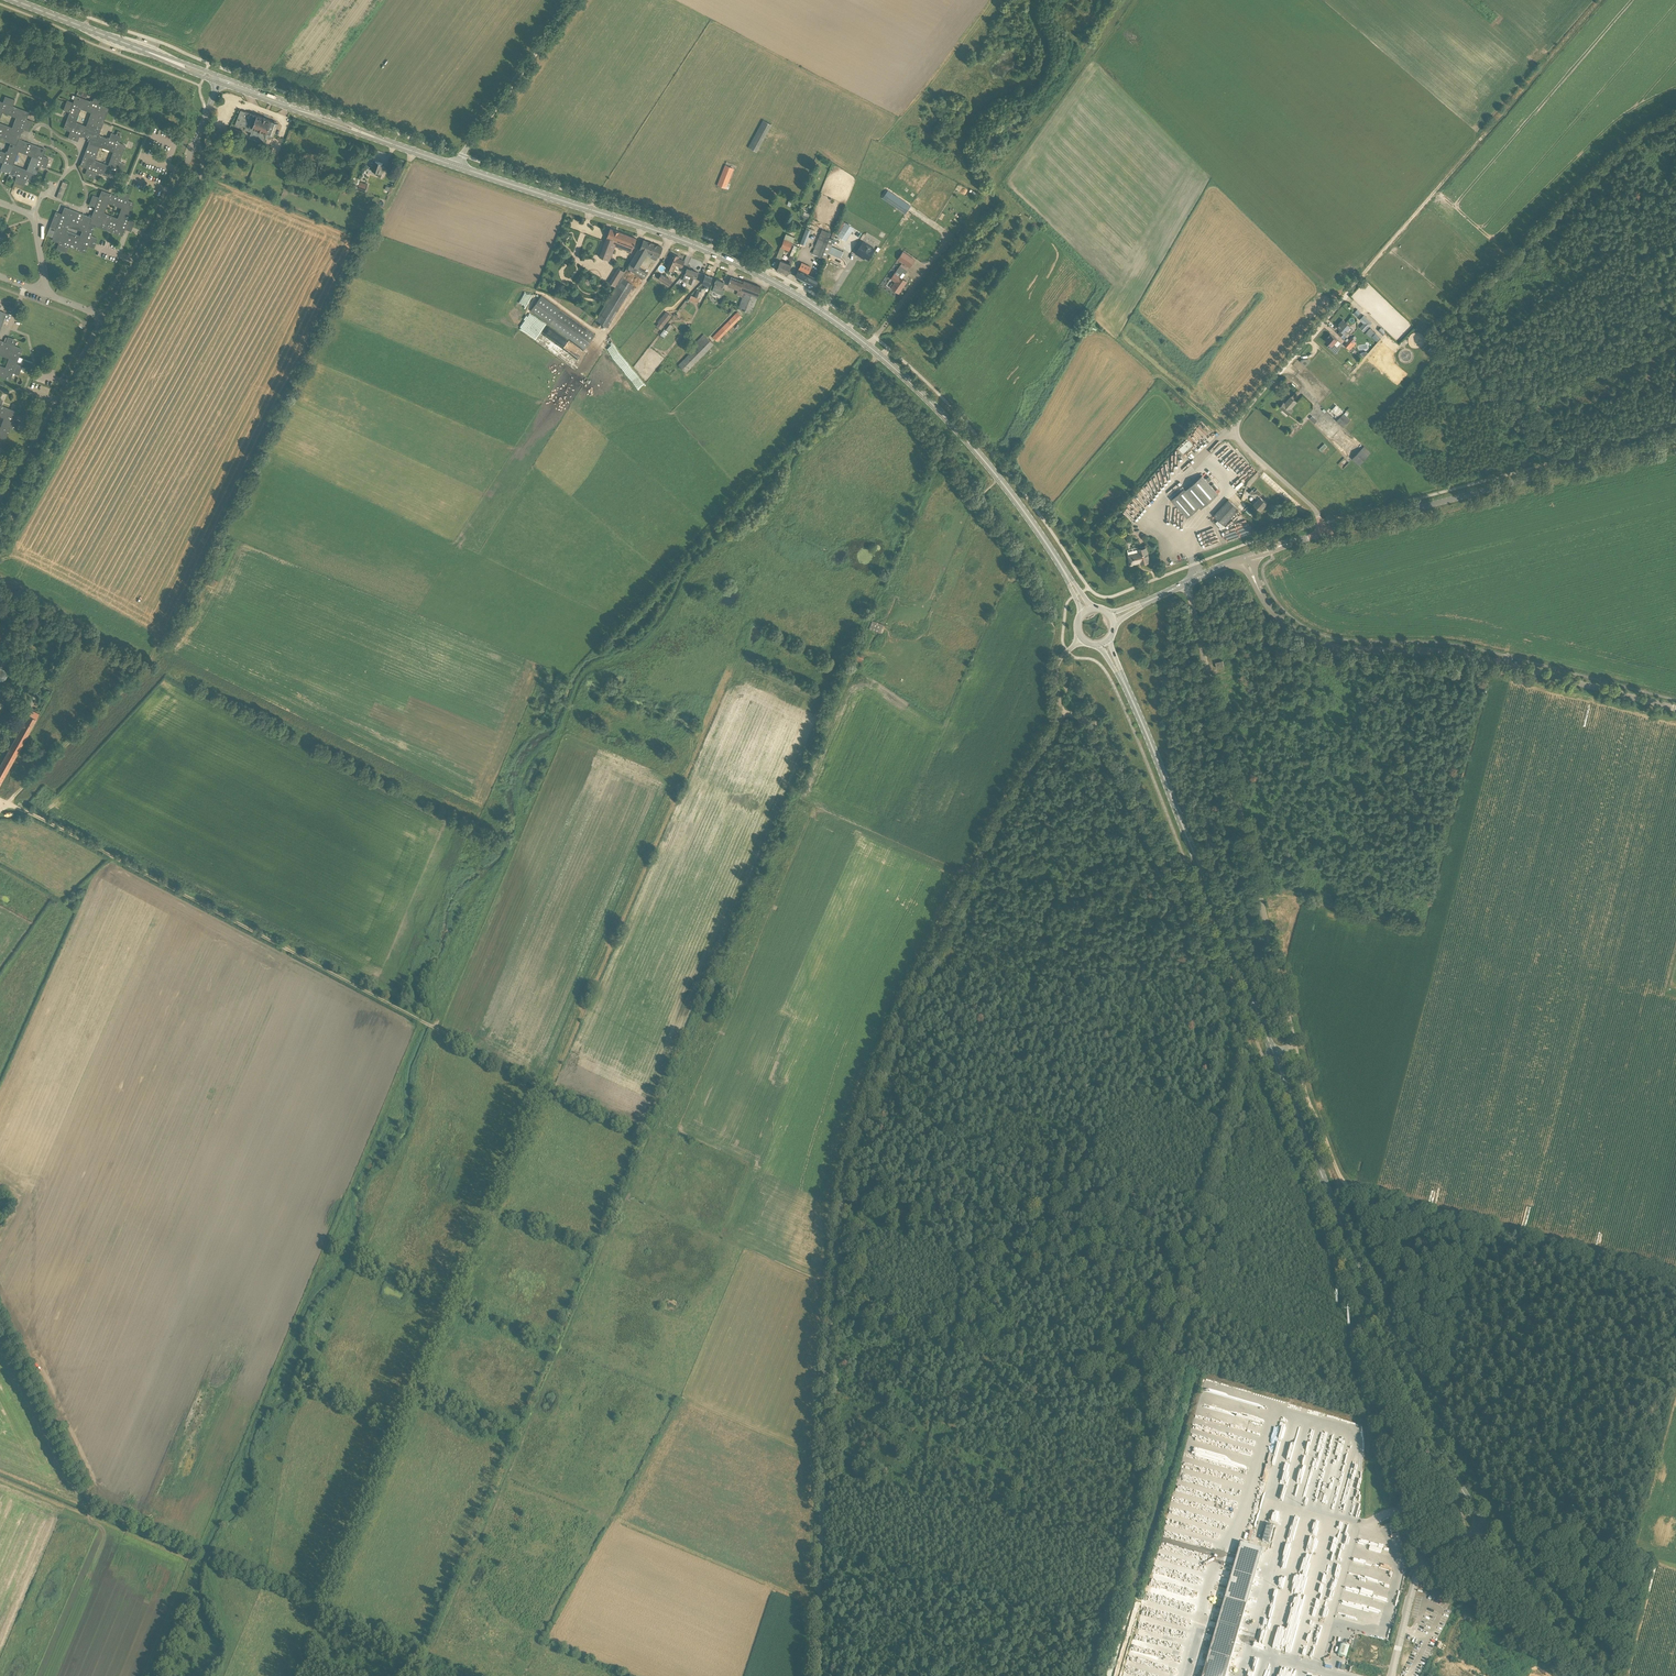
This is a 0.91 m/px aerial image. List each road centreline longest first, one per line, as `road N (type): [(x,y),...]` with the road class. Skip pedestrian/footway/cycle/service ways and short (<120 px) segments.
road 1 (unclassified): [(815,1675),(829,1251),(842,1165),(917,972),(1060,711),(1056,670),(1082,639)]
road 2 (track): [(995,1675),(1014,1590),(1026,1445),(1158,911)]
road 3 (track): [(1261,1057),(1250,1060),(1237,1108),(1091,1675)]
road 4 (track): [(928,1419),(1058,885),(1120,901)]
road 5 (secondary): [(975,450),(884,360),(771,280),(684,241),(458,167)]
road 6 (secondary): [(1486,1525),(1442,1460),(1272,1054)]
road 7 (unclassified): [(0,535),(197,172),(197,136),(221,80)]
road 8 (track): [(435,1028),(94,848),(9,808),(0,811)]
road 9 (tertiary): [(1675,708),(1477,657),(1314,641),(1265,602),(1246,558)]
road 10 (unclassified): [(1188,582),(1297,1046)]
road 11 (track): [(0,1328),(91,1507),(320,1605)]
road 12 (track): [(1675,1275),(1343,1181),(1309,1098)]
road 13 (track): [(905,1675),(925,1569),(916,1494),(928,1419),(825,1390)]
road 14 (tertiary): [(1325,533),(1675,440)]
road 15 (track): [(0,594),(143,666),(3,808)]
road 16 (track): [(1597,0),(1366,272)]
road 17 (unclassified): [(1325,533),(1317,511),(1245,450),(1235,426),(1366,272)]
road 18 (secondary): [(1272,1054),(1157,759)]
road 19 (track): [(1250,1060),(1137,796)]
road 20 (secondary): [(458,167),(221,80)]
road 21 (unclassified): [(458,167),(573,0)]
road 22 (secondary): [(1092,608),(975,450)]
road 23 (secondary): [(975,450),(1039,536),(1082,614)]
road 24 (secondary): [(1610,1675),(1486,1525)]
road 25 (unclassified): [(1392,1675),(1420,1563),(1486,1525)]
road 26 (secondary): [(135,47),(13,0)]
road 27 (secondary): [(1157,759),(1108,640)]
road 28 (secondary): [(1098,645),(1157,759)]

